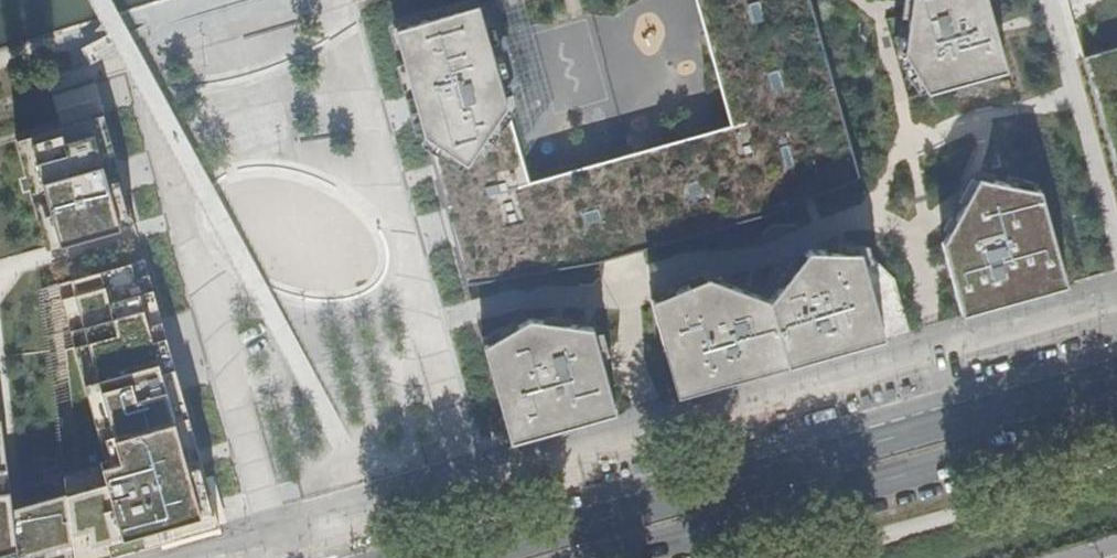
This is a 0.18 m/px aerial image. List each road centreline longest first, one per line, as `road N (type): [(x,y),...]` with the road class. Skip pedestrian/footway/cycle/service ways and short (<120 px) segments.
road 1 (primary): [(606,557),(1116,417)]
road 2 (primary): [(773,461),(428,557)]
road 3 (residential): [(968,406),(915,367),(793,402),(773,461)]
road 4 (primary): [(968,406),(773,461)]
road 5 (primary): [(1116,364),(968,406)]

